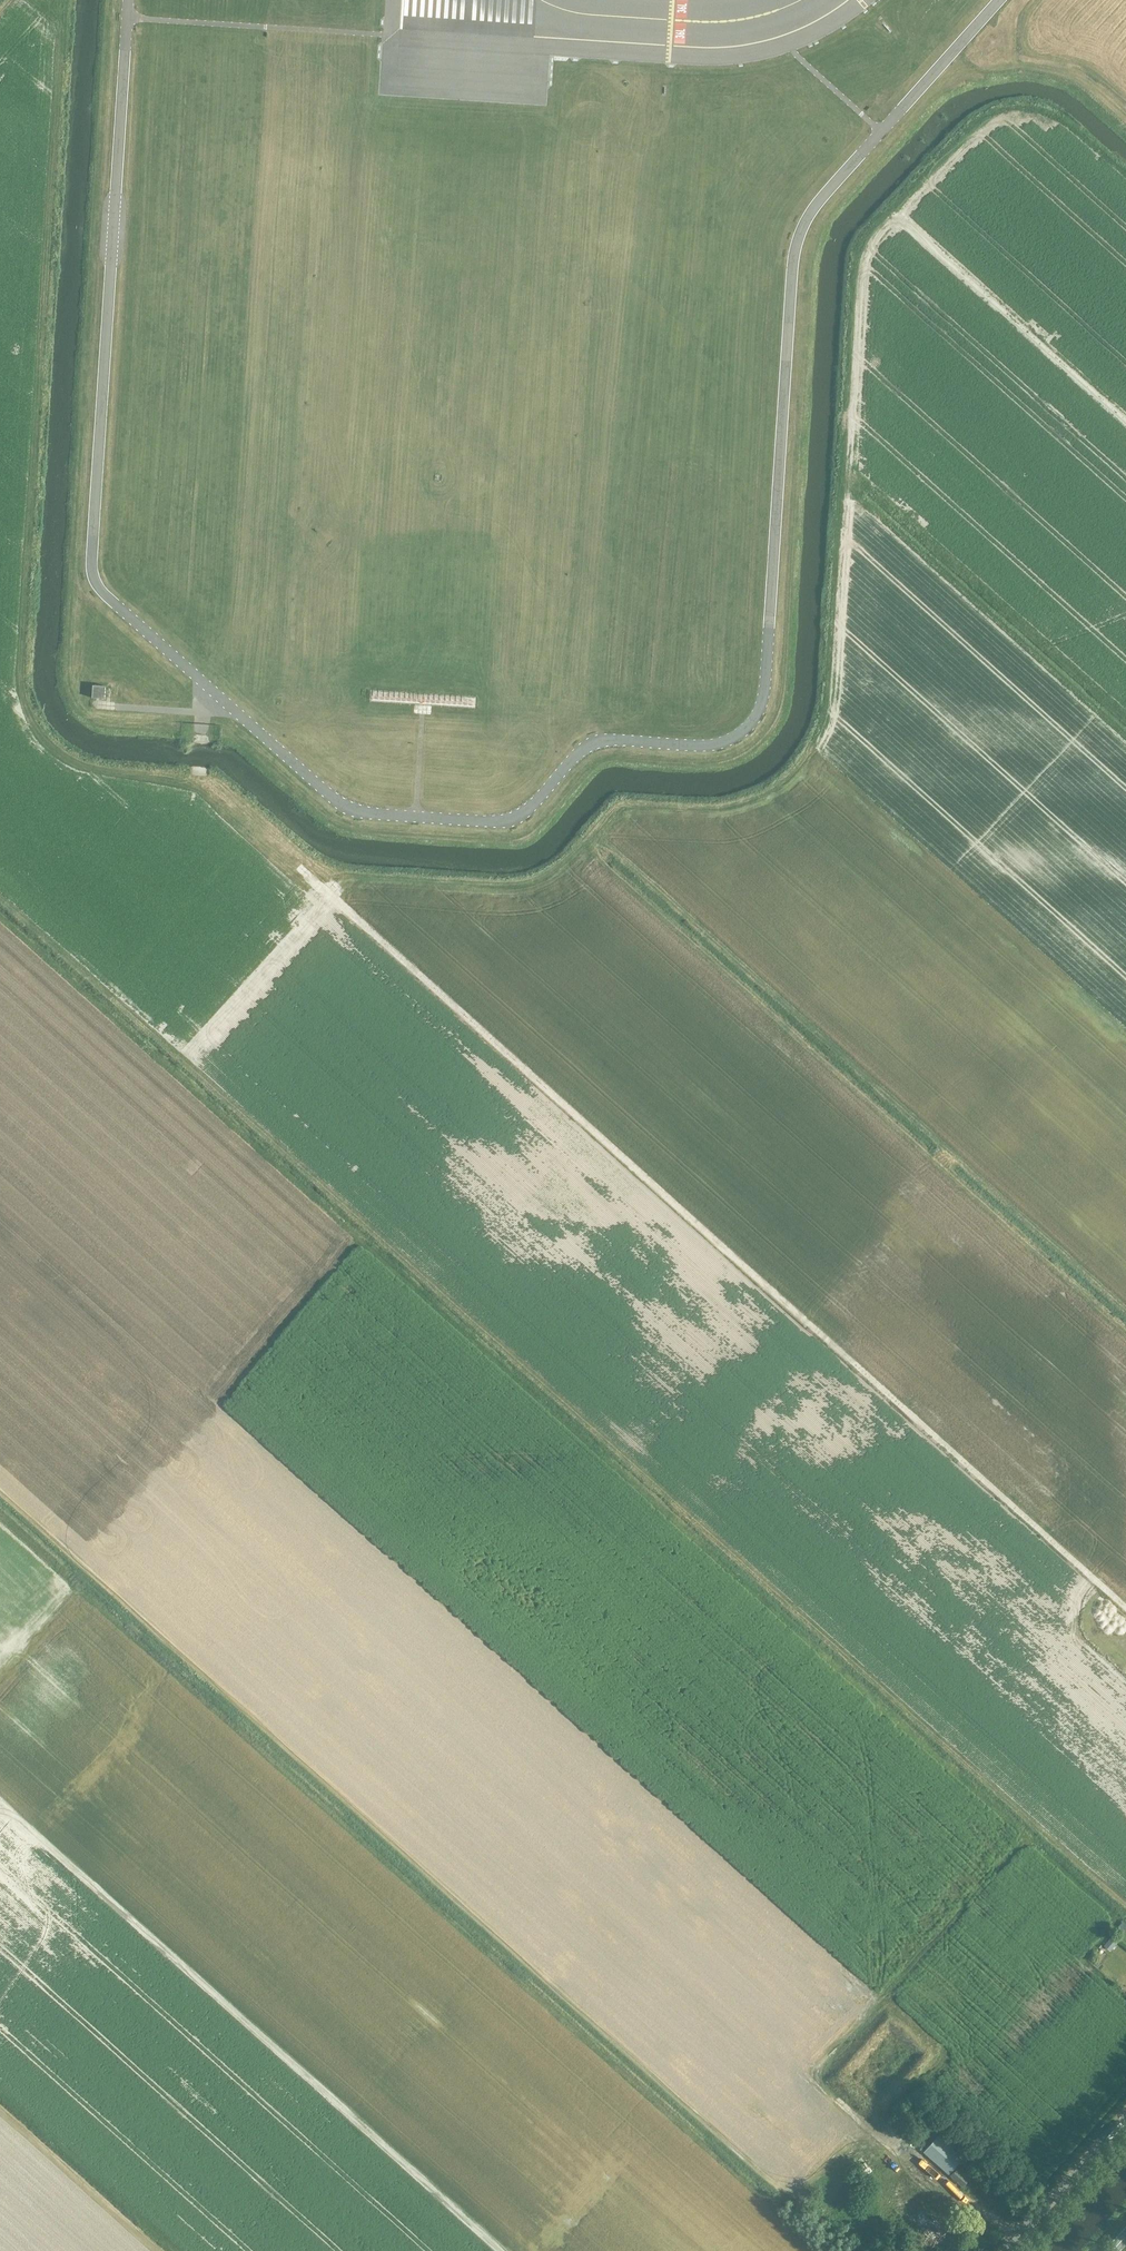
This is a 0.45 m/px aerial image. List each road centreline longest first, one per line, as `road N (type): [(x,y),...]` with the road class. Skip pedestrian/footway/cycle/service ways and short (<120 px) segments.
road 1 (tertiary): [(1008,2250),(1125,2120)]

